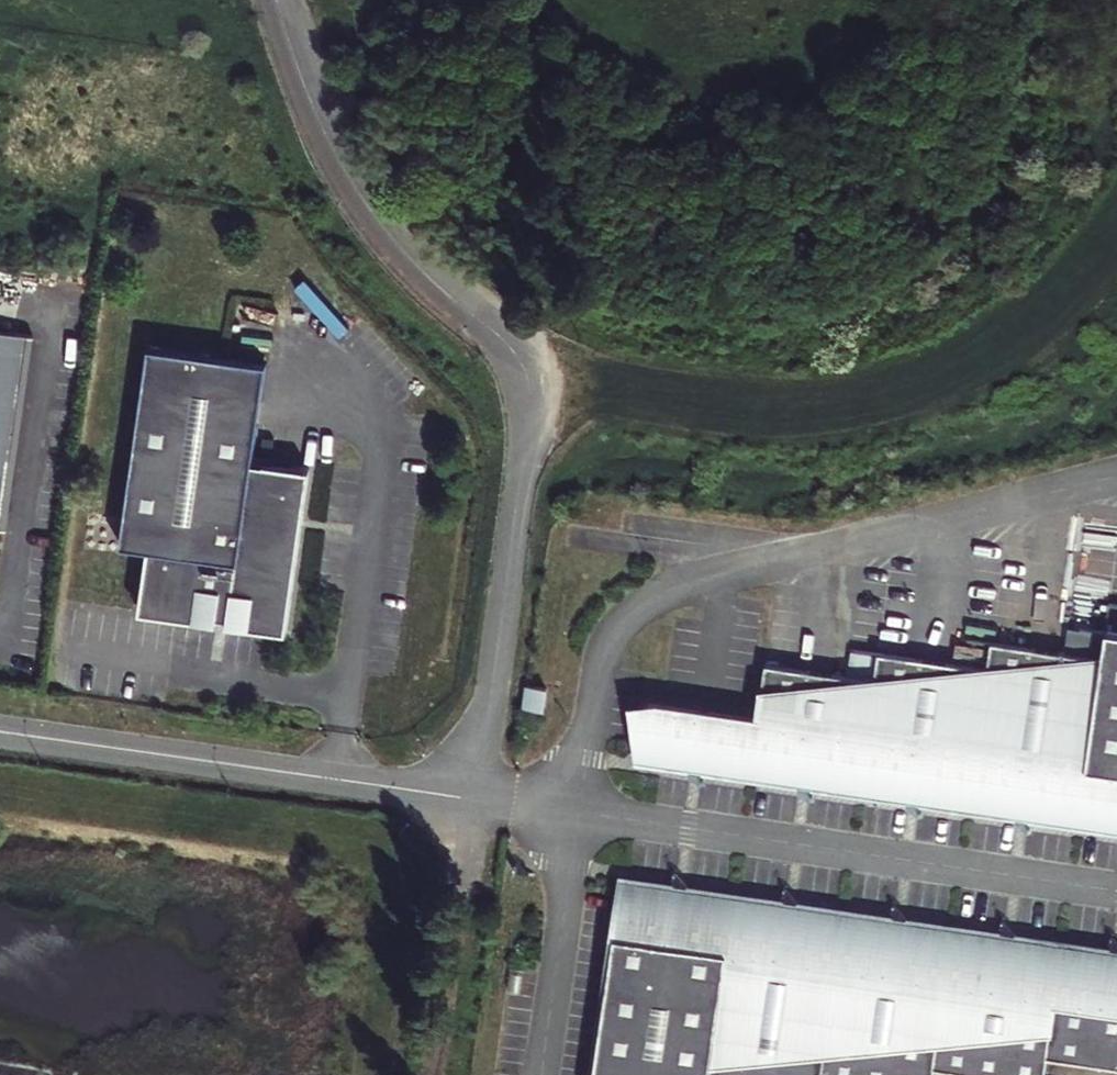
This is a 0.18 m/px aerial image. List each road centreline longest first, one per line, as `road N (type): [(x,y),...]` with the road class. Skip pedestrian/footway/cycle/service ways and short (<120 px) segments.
road 1 (unclassified): [(0,734),(473,798),(525,446),(521,370),(492,329),(398,242),(362,193),(305,79),(279,0)]

